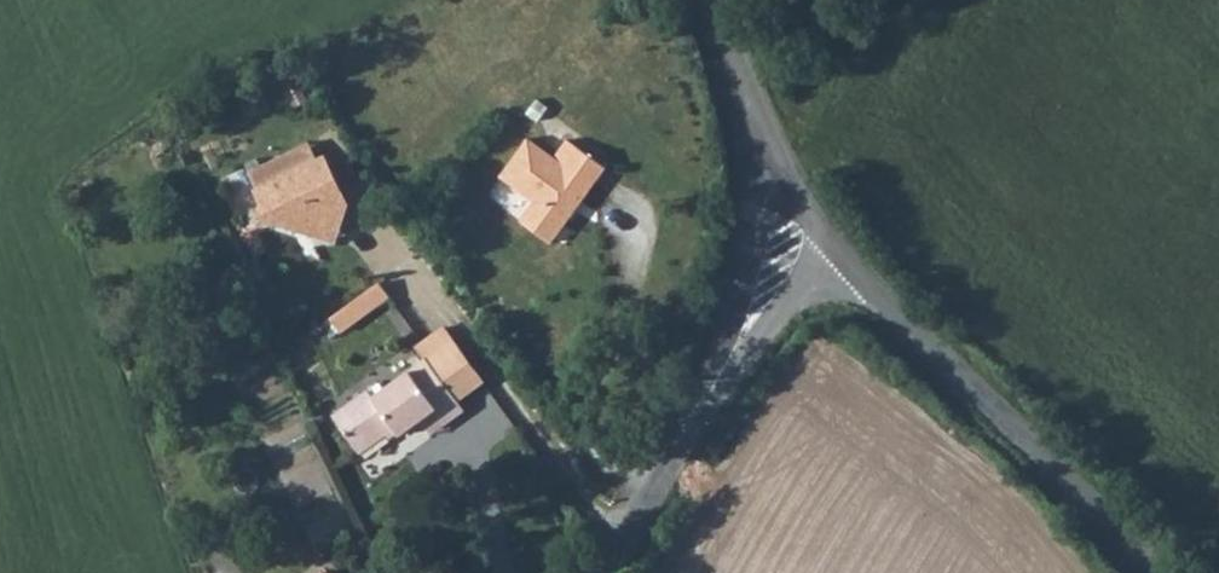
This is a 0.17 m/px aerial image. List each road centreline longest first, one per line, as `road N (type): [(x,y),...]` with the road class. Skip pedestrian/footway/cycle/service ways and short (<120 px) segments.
road 1 (unclassified): [(1157,572),(840,254)]
road 2 (unclassified): [(607,572),(718,381)]
road 3 (unclassified): [(783,174),(759,207),(718,381)]
road 4 (unclassified): [(783,174),(708,0)]
road 5 (unclassified): [(718,381),(840,254)]

